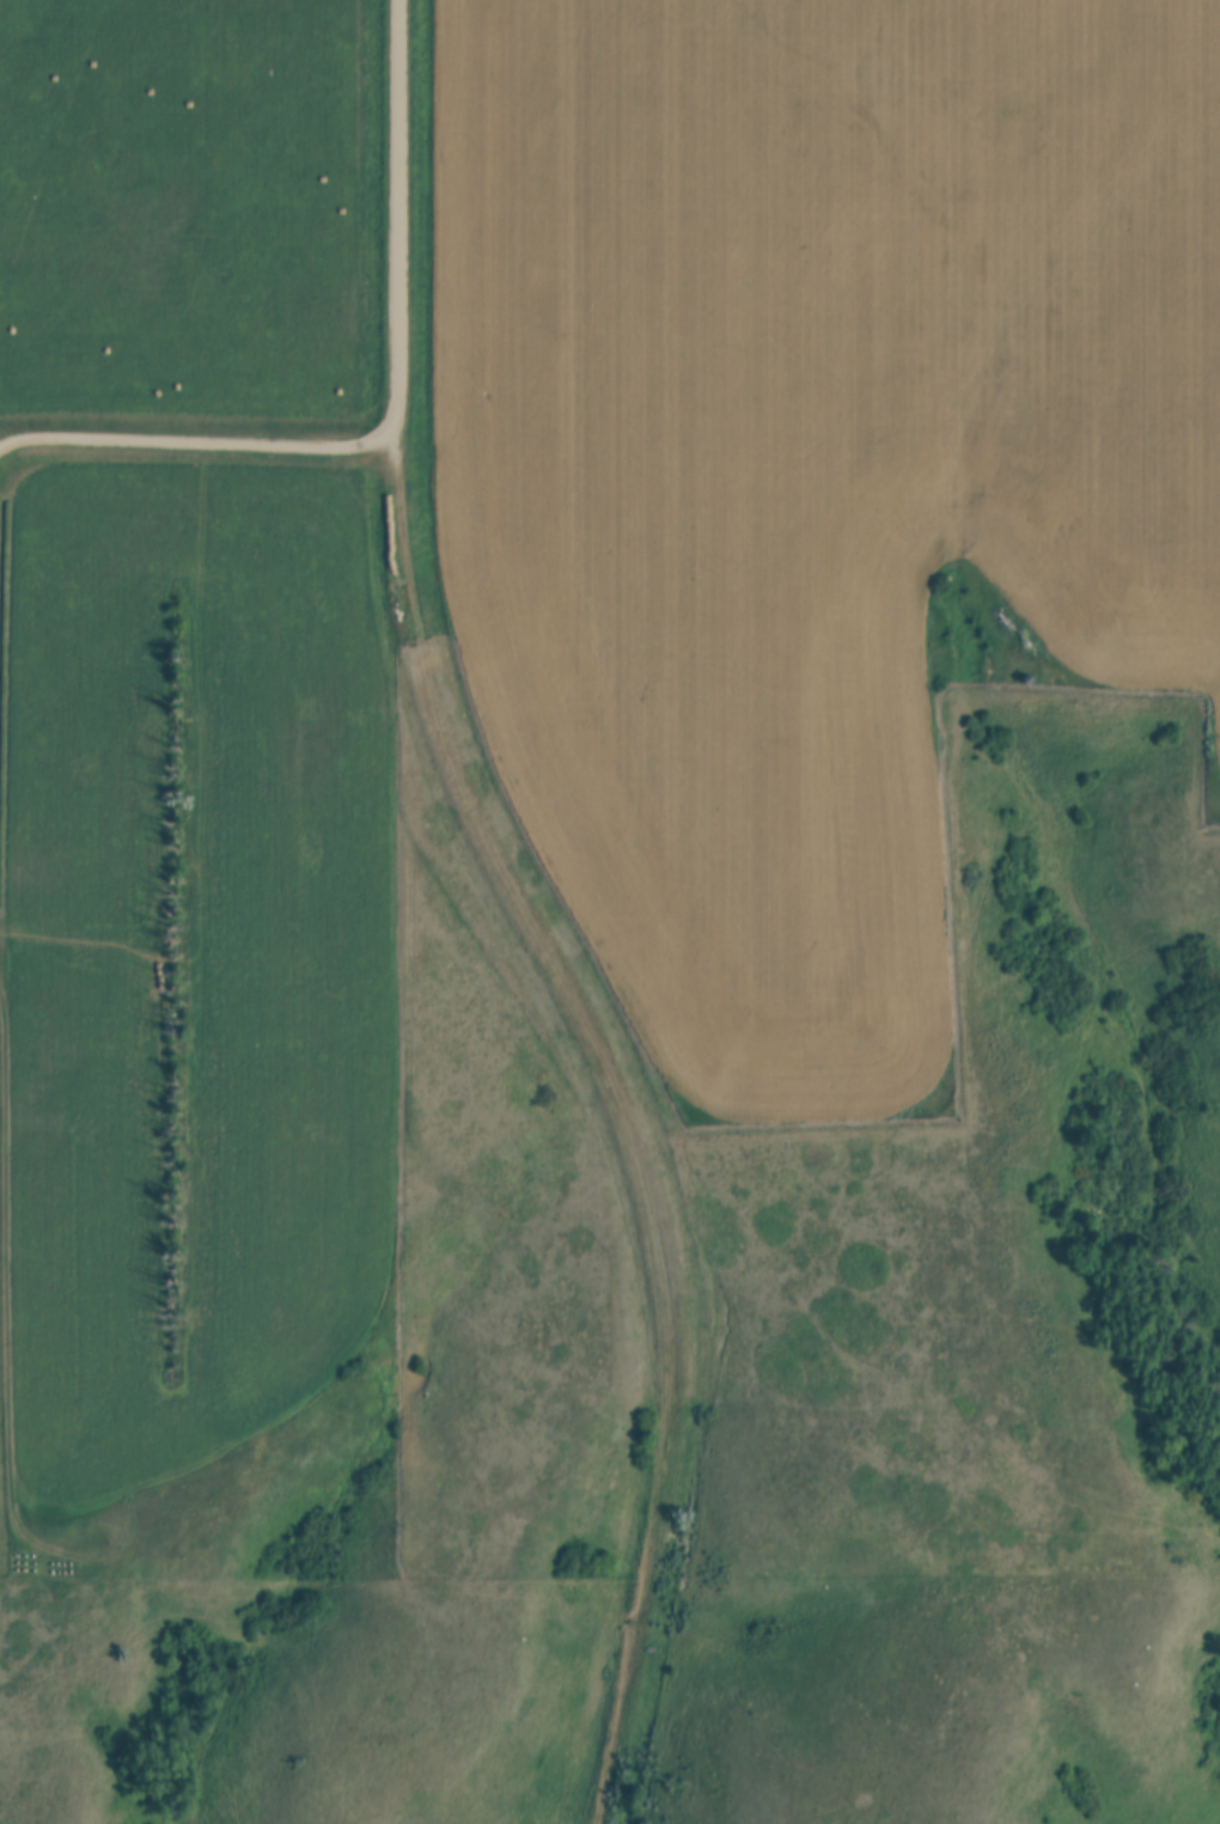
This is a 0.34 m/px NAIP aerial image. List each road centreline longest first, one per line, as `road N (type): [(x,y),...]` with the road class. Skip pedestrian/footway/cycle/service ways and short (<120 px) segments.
road 1 (track): [(606,1823),(683,1411),(684,1349),(669,1232),(614,1055),(466,774),(421,616),(401,466),(386,433)]

